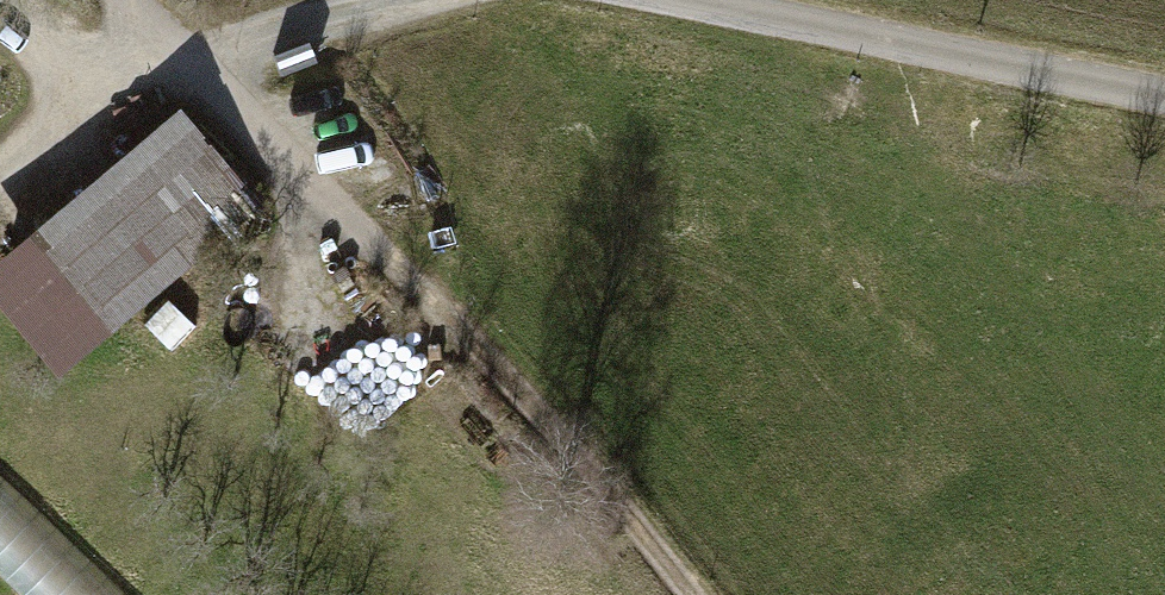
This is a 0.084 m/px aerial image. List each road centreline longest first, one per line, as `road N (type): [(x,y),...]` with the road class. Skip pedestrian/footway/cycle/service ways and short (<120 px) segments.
road 1 (track): [(695,594),(193,67),(141,0)]
road 2 (unclassified): [(1164,91),(697,0)]
road 3 (track): [(0,181),(90,107),(193,67),(426,0)]

